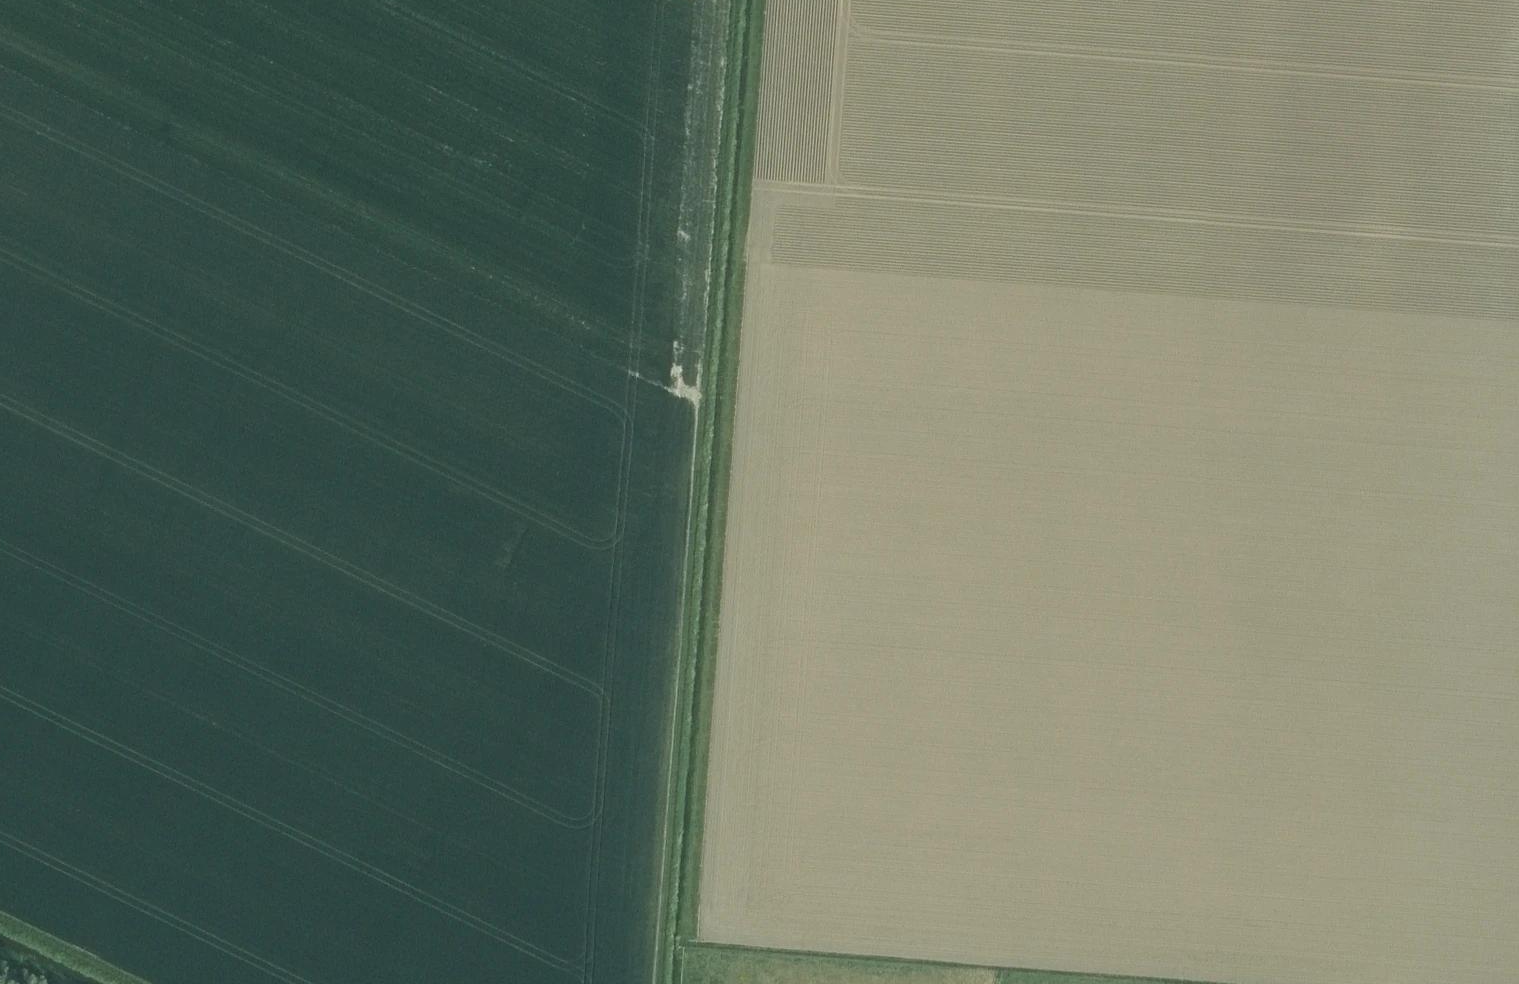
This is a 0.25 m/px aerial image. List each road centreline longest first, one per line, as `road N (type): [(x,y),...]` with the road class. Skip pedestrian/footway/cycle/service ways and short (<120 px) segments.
road 1 (track): [(655,983),(733,0)]

